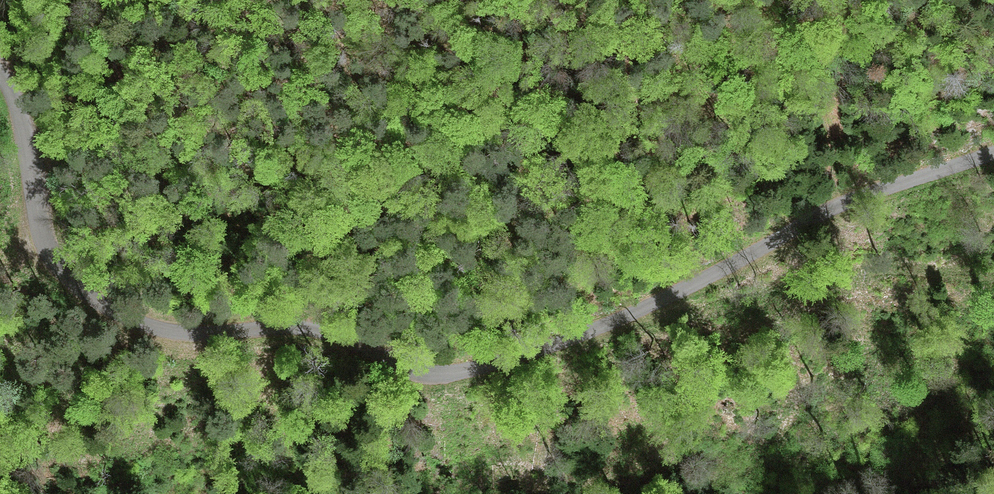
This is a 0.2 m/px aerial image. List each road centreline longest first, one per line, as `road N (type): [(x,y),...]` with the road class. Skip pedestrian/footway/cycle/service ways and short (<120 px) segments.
road 1 (unclassified): [(0,70),(19,108),(52,256),(101,303),(169,331),(312,329),(429,375),(472,369),(638,313),(829,209),(993,152)]
road 2 (track): [(638,313),(704,311),(854,273),(993,279)]
road 3 (track): [(0,467),(106,483),(255,466),(303,493)]
road 4 (track): [(774,493),(851,469),(993,384)]

